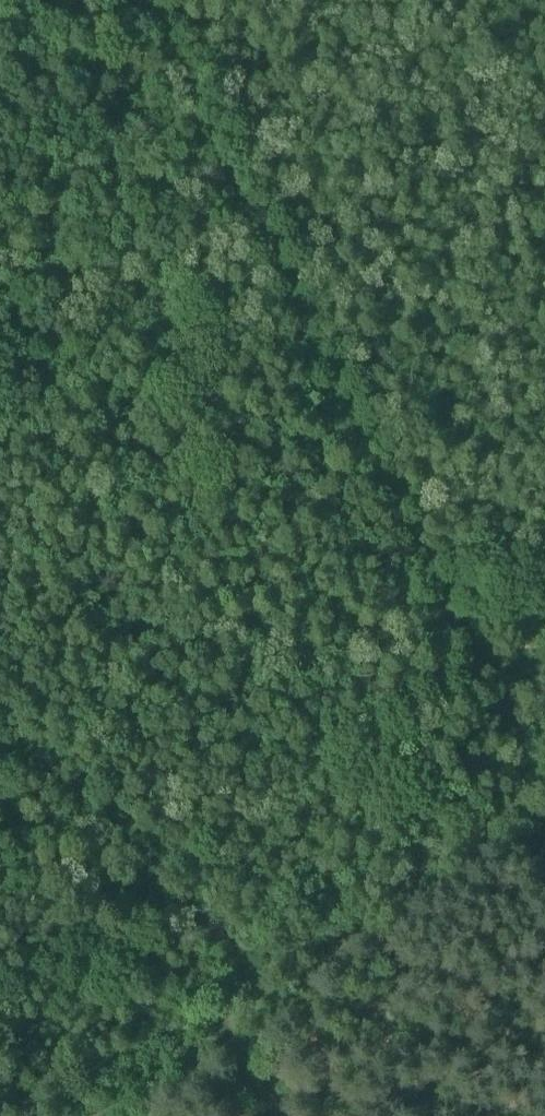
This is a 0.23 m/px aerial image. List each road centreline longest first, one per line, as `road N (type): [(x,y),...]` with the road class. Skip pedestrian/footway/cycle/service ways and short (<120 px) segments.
road 1 (track): [(0,446),(233,180),(469,655),(544,662)]
road 2 (track): [(0,721),(180,876),(231,976),(229,1017)]
road 3 (track): [(277,1115),(238,1061),(229,1017),(84,1115)]
road 4 (track): [(147,0),(233,180)]

